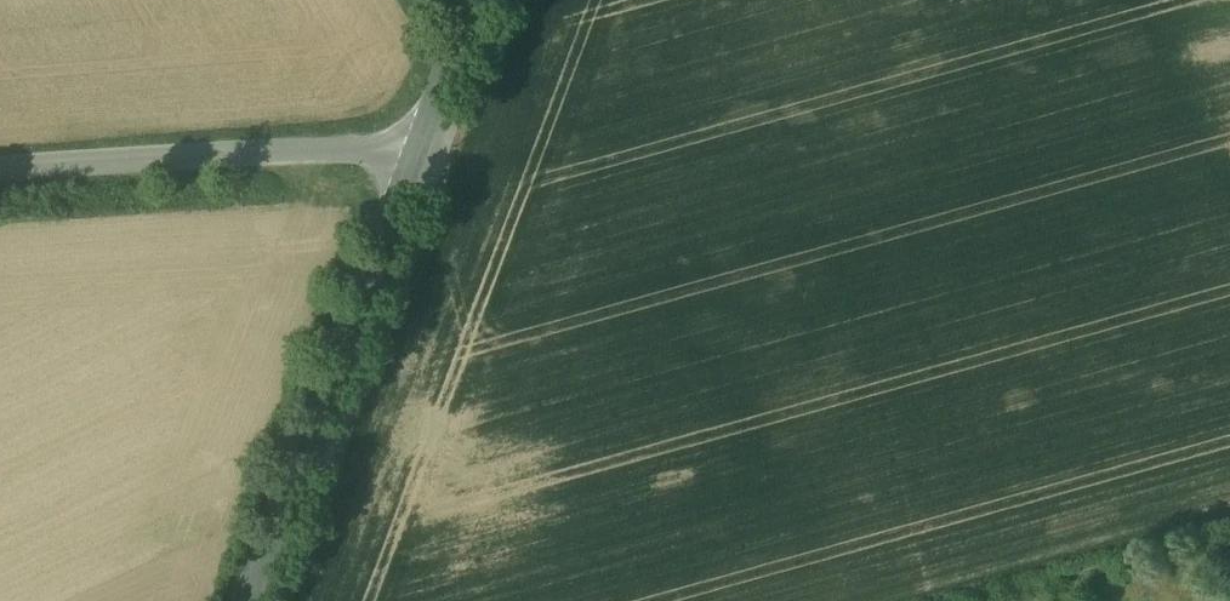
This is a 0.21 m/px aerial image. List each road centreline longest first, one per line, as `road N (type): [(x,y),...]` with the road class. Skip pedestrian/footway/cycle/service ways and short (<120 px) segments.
road 1 (residential): [(245,600),(416,150)]
road 2 (residential): [(416,150),(0,169)]
road 3 (residential): [(416,150),(473,0)]

